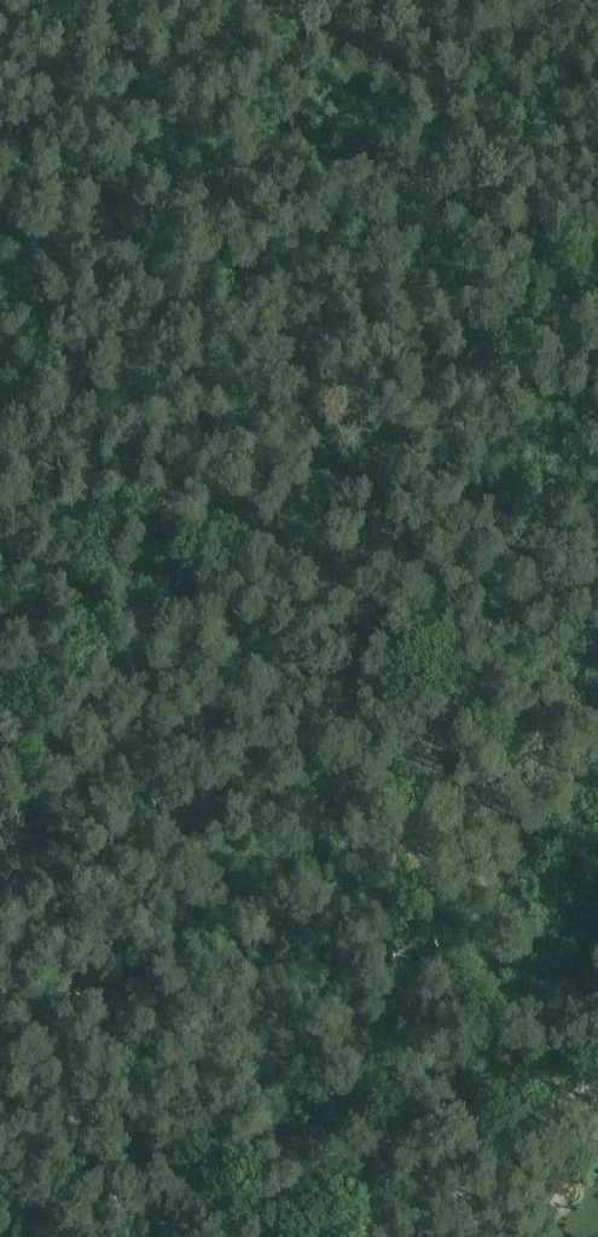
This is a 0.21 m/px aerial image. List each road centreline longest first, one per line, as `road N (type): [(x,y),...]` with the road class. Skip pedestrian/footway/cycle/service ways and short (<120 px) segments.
road 1 (unclassified): [(381,1236),(597,1101)]

